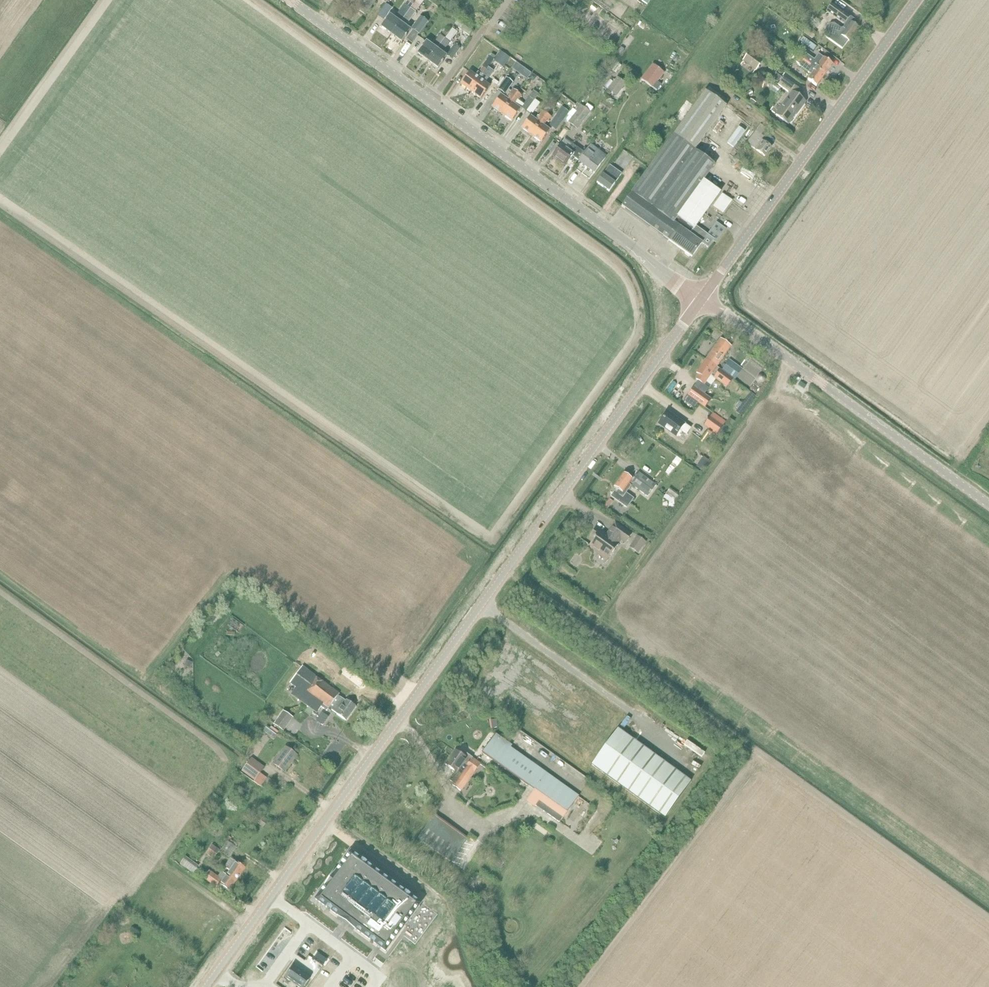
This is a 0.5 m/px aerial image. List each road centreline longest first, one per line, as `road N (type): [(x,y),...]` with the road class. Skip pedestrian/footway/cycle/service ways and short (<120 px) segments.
road 1 (tertiary): [(201,986),(699,300)]
road 2 (tertiary): [(699,300),(288,0)]
road 3 (unclassified): [(699,300),(915,0)]
road 4 (tertiary): [(988,506),(699,300)]

